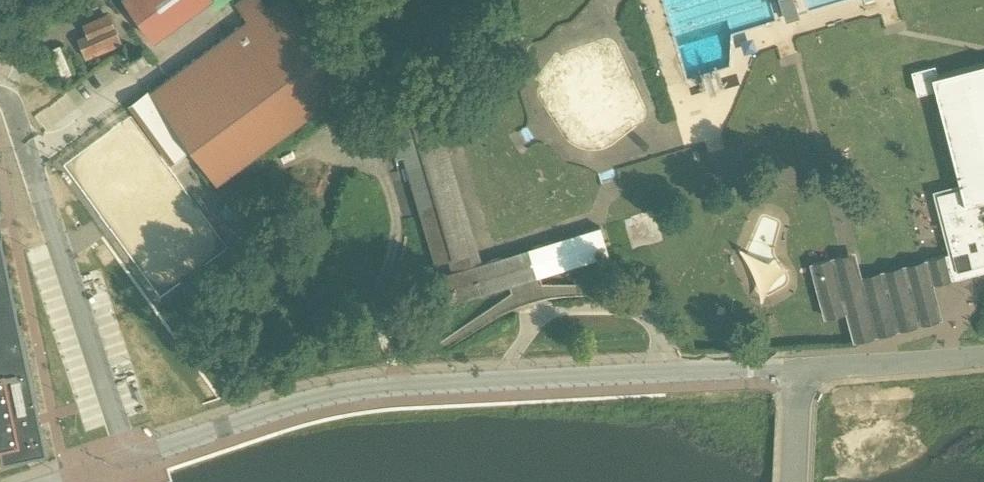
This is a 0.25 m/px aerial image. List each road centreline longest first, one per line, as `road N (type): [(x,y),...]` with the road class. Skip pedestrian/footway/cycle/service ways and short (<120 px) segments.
road 1 (residential): [(130,457),(310,399),(387,386),(798,372)]
road 2 (residential): [(130,457),(0,97)]
road 3 (residential): [(798,372),(983,356)]

